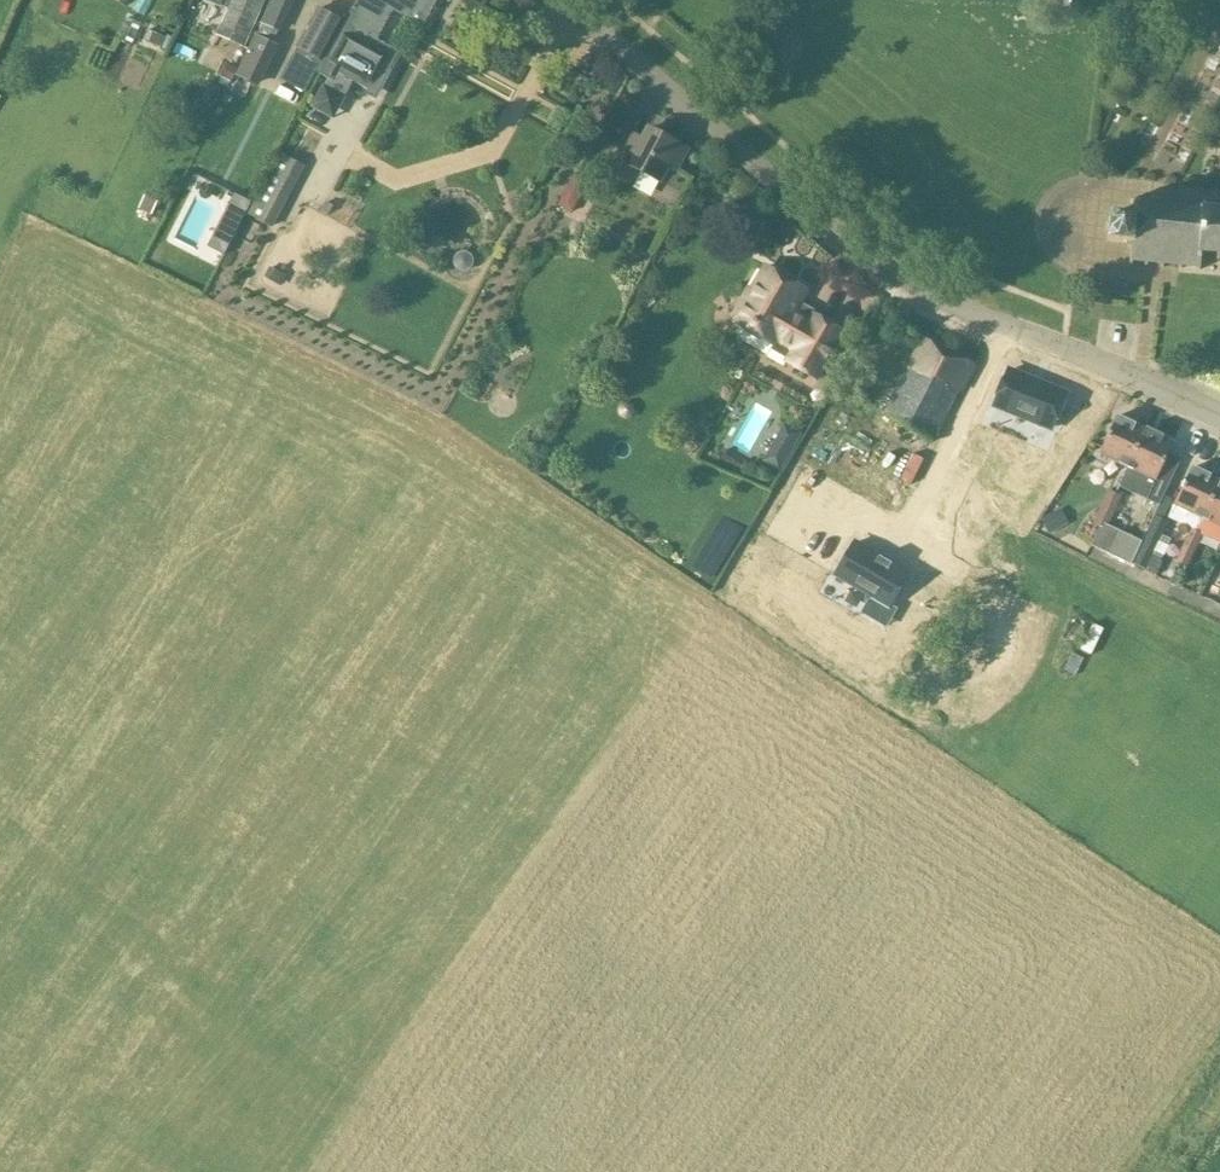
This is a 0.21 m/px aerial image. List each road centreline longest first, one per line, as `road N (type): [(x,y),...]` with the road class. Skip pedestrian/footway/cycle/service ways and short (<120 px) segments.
road 1 (unclassified): [(564,0),(799,202),(887,266),(985,317),(1219,416)]

